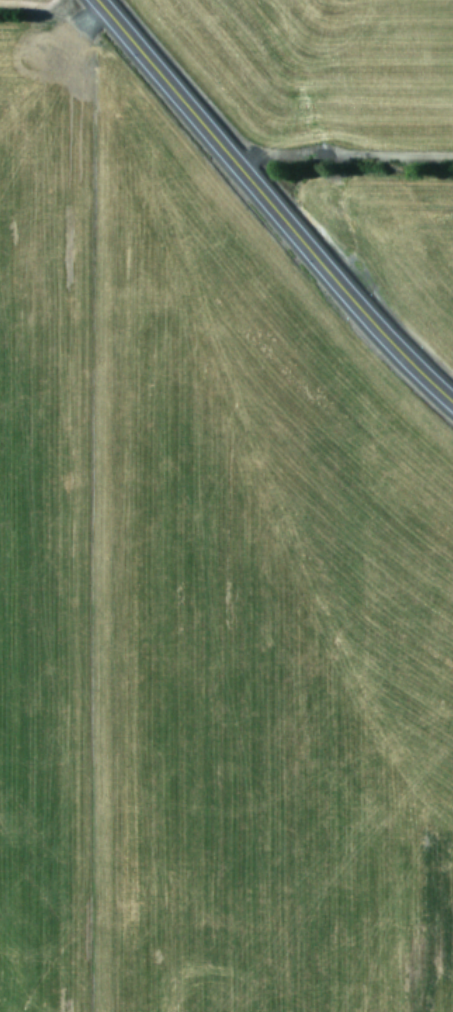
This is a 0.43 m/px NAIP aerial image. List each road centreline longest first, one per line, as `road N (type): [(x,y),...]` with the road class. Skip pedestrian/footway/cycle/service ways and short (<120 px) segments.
road 1 (secondary): [(452,409),(364,320),(93,0)]

